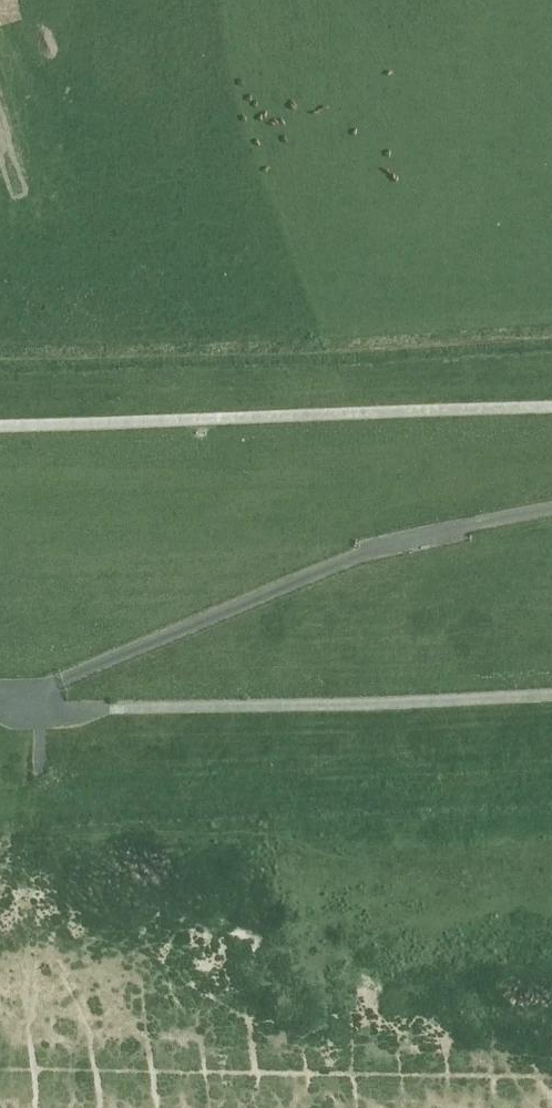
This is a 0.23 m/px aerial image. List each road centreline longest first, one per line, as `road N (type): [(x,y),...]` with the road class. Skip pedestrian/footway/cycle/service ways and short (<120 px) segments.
road 1 (track): [(551,510),(349,562),(12,698),(40,725),(40,772)]
road 2 (track): [(0,696),(66,705),(551,693)]
road 3 (track): [(0,424),(551,409)]

